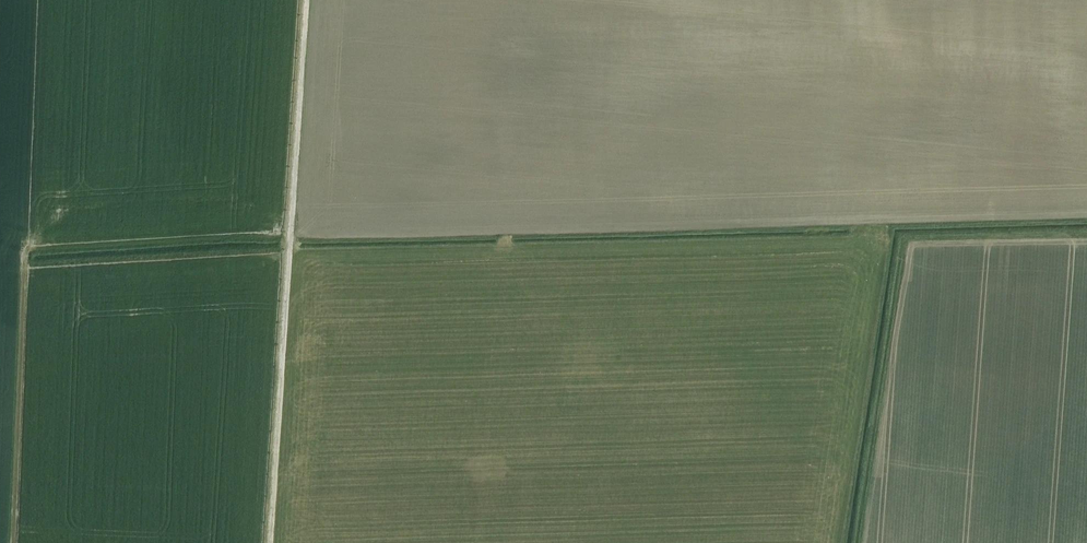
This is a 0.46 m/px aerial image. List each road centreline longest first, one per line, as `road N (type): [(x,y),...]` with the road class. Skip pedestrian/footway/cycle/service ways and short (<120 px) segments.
road 1 (track): [(270,542),(306,0)]

